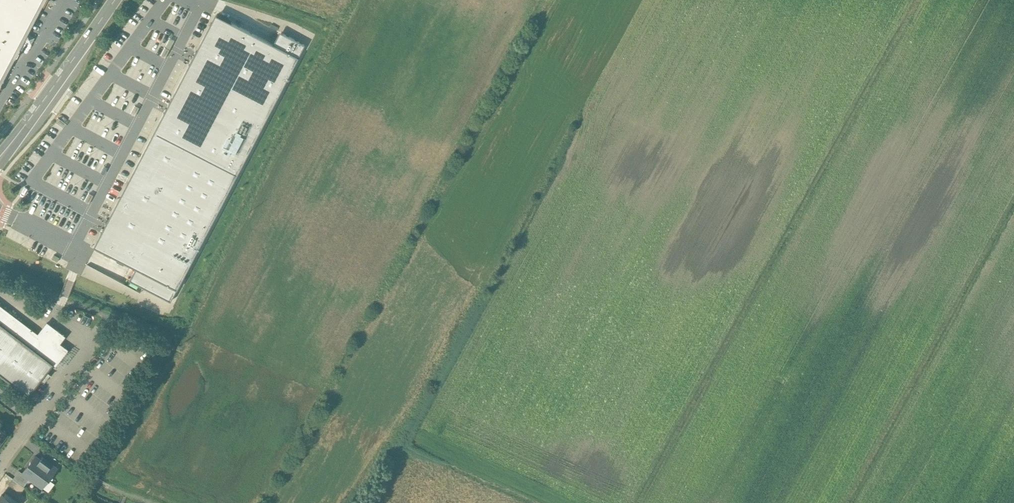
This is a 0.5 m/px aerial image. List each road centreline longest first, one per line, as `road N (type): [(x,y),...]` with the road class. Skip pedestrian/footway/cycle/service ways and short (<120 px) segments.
road 1 (secondary): [(113,0),(0,157)]

